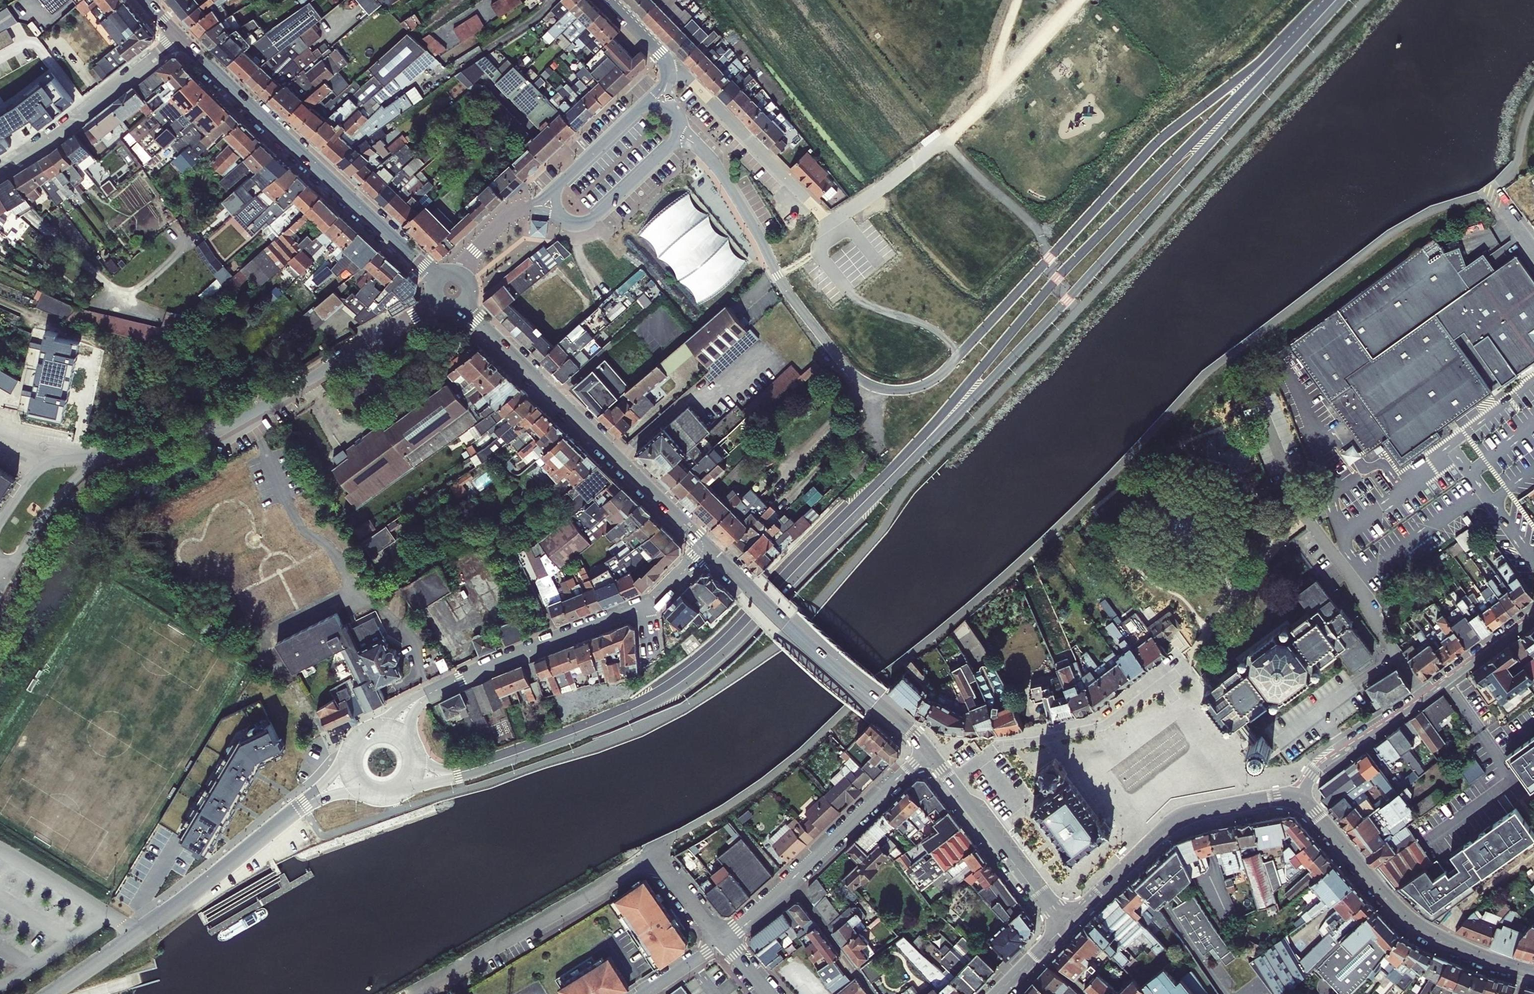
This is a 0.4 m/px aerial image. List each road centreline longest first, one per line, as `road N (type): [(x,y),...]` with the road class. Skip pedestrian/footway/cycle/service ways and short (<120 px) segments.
road 1 (residential): [(1331,0),(1177,126),(953,363),(905,388),(860,378),(826,340),(704,156),(681,135)]
road 2 (tertiary): [(459,774),(627,713),(697,671),(954,413)]
road 3 (tertiary): [(1216,126),(1058,278),(975,374),(954,413)]
road 4 (tertiary): [(954,413),(1162,198),(1216,126)]
road 5 (residential): [(437,295),(245,420),(171,450),(98,459)]
road 6 (tertiary): [(437,281),(179,38)]
road 7 (tertiary): [(701,541),(462,303)]
road 8 (unclassified): [(316,796),(51,993)]
road 9 (tertiary): [(928,751),(701,541)]
road 10 (tertiary): [(1298,799),(1413,923),(1533,972)]
road 11 (tertiary): [(1298,799),(1175,820),(1064,927)]
road 12 (tertiary): [(646,606),(422,695)]
road 13 (residential): [(0,171),(179,38)]
road 14 (tertiary): [(928,751),(1064,927)]
road 15 (residential): [(677,68),(831,219)]
road 16 (residential): [(928,751),(792,881)]
road 17 (unclassified): [(1299,507),(1398,654)]
road 18 (tertiary): [(1216,126),(1336,0)]
road 19 (residential): [(1298,799),(1321,761),(1425,693)]
road 20 (residential): [(1162,684),(1101,727),(1009,745)]
road 21 (residential): [(0,566),(16,564),(65,490),(98,459)]
road 22 (residential): [(571,222),(601,214),(681,135)]
road 23 (residential): [(792,881),(874,993)]
road 24 (residential): [(1425,693),(1533,612)]

